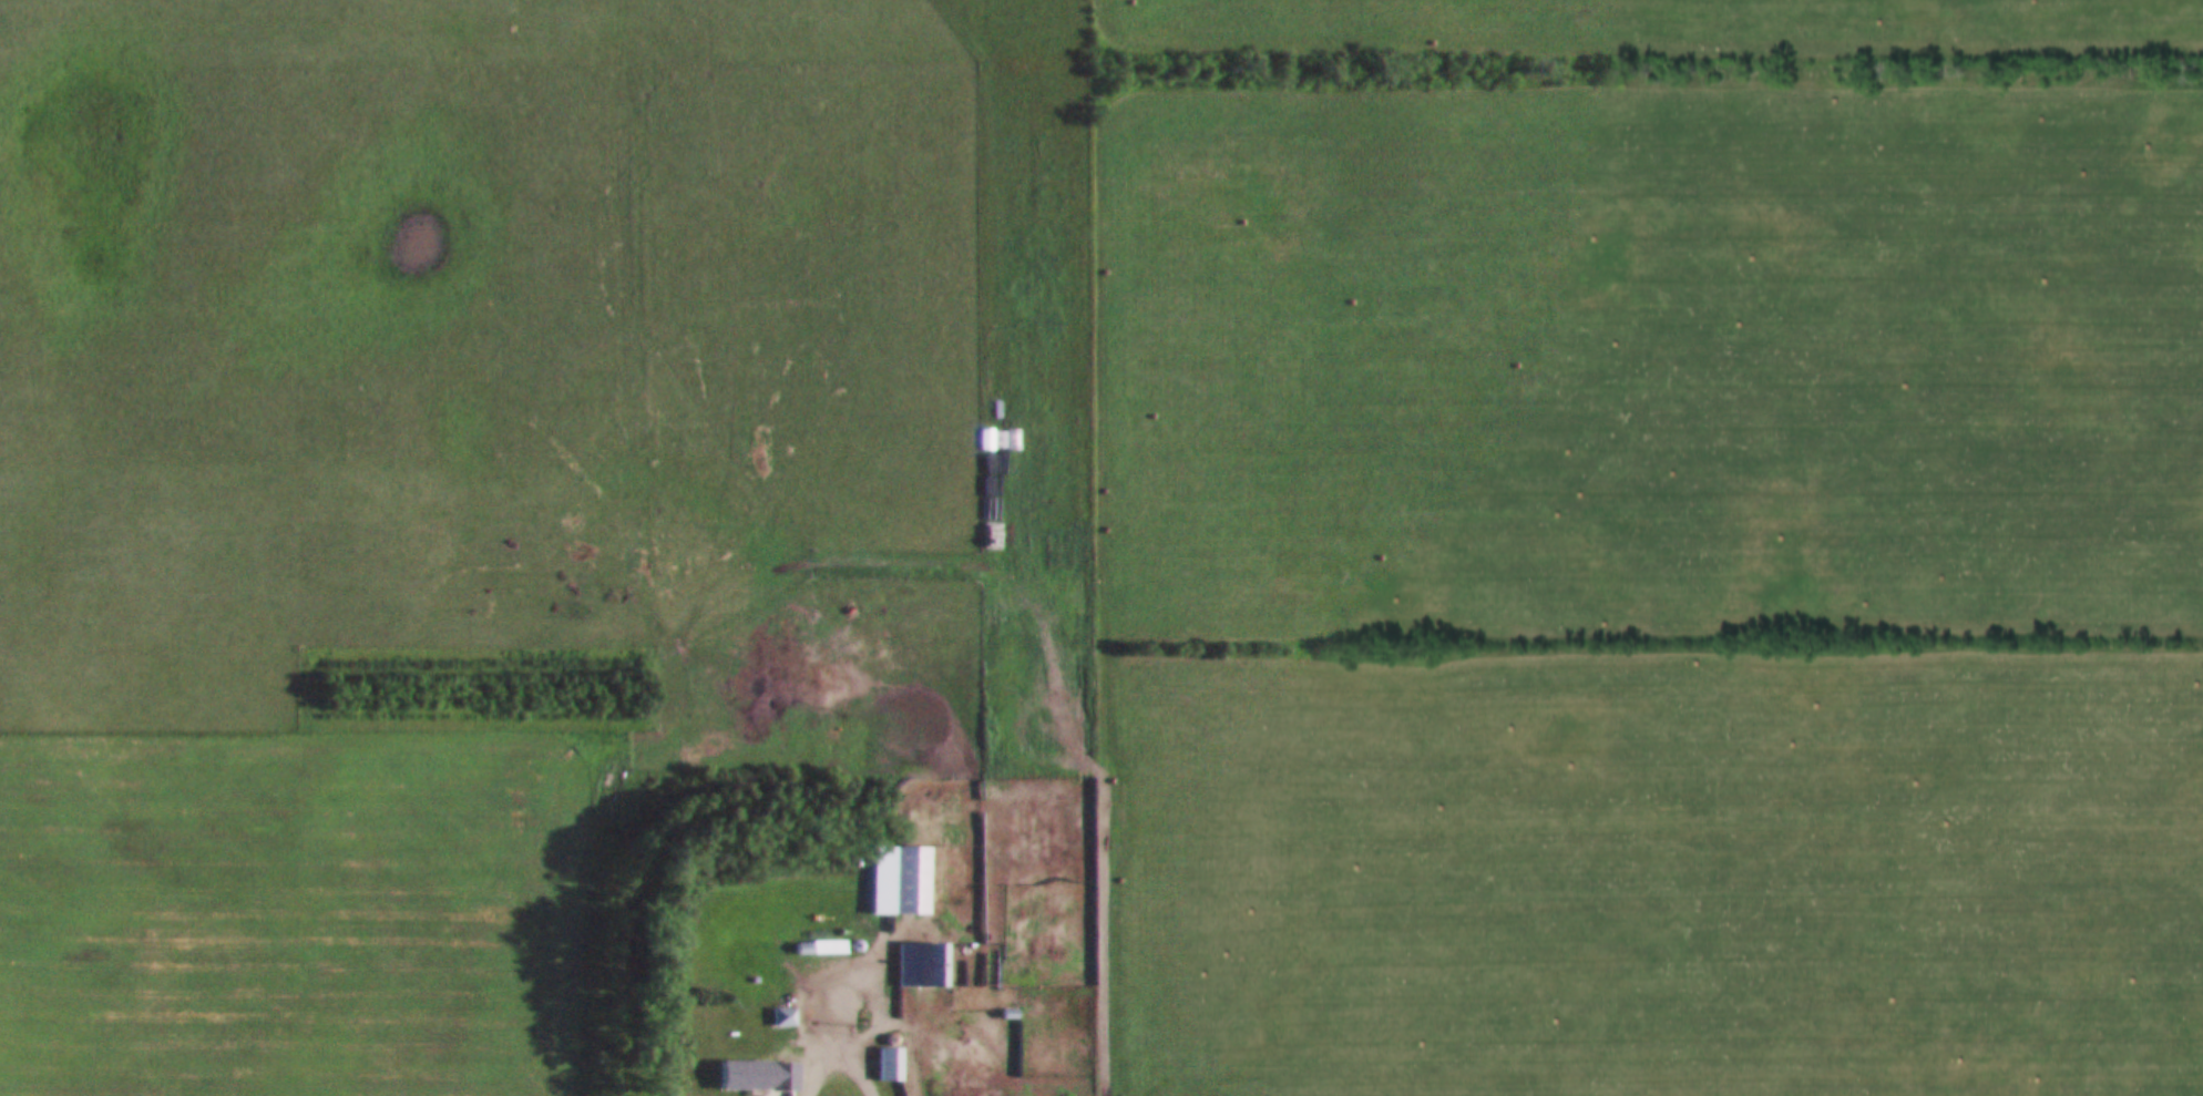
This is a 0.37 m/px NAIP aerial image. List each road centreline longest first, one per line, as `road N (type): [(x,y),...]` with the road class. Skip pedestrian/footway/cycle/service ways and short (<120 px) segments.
road 1 (track): [(631,740),(596,752),(576,782),(567,1095)]

